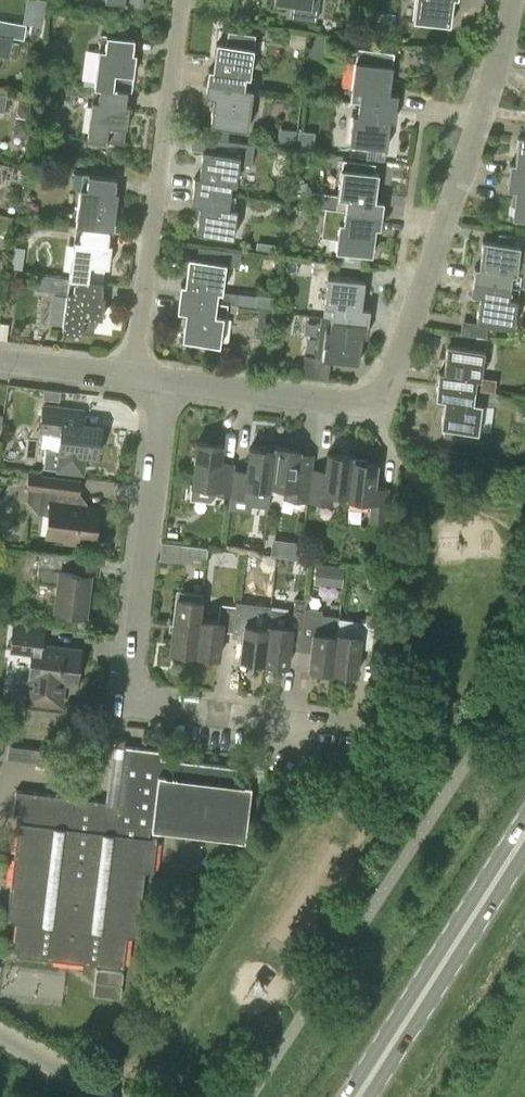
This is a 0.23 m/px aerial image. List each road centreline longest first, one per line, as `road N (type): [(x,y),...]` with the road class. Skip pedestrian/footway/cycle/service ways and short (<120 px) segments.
road 1 (residential): [(162,380),(351,404),(382,393),(505,39),(510,0)]
road 2 (residential): [(293,734),(271,720),(154,706),(129,678),(162,380)]
road 3 (residential): [(132,376),(182,0)]
road 4 (primary): [(524,831),(355,1096)]
road 5 (residential): [(0,361),(132,376)]

